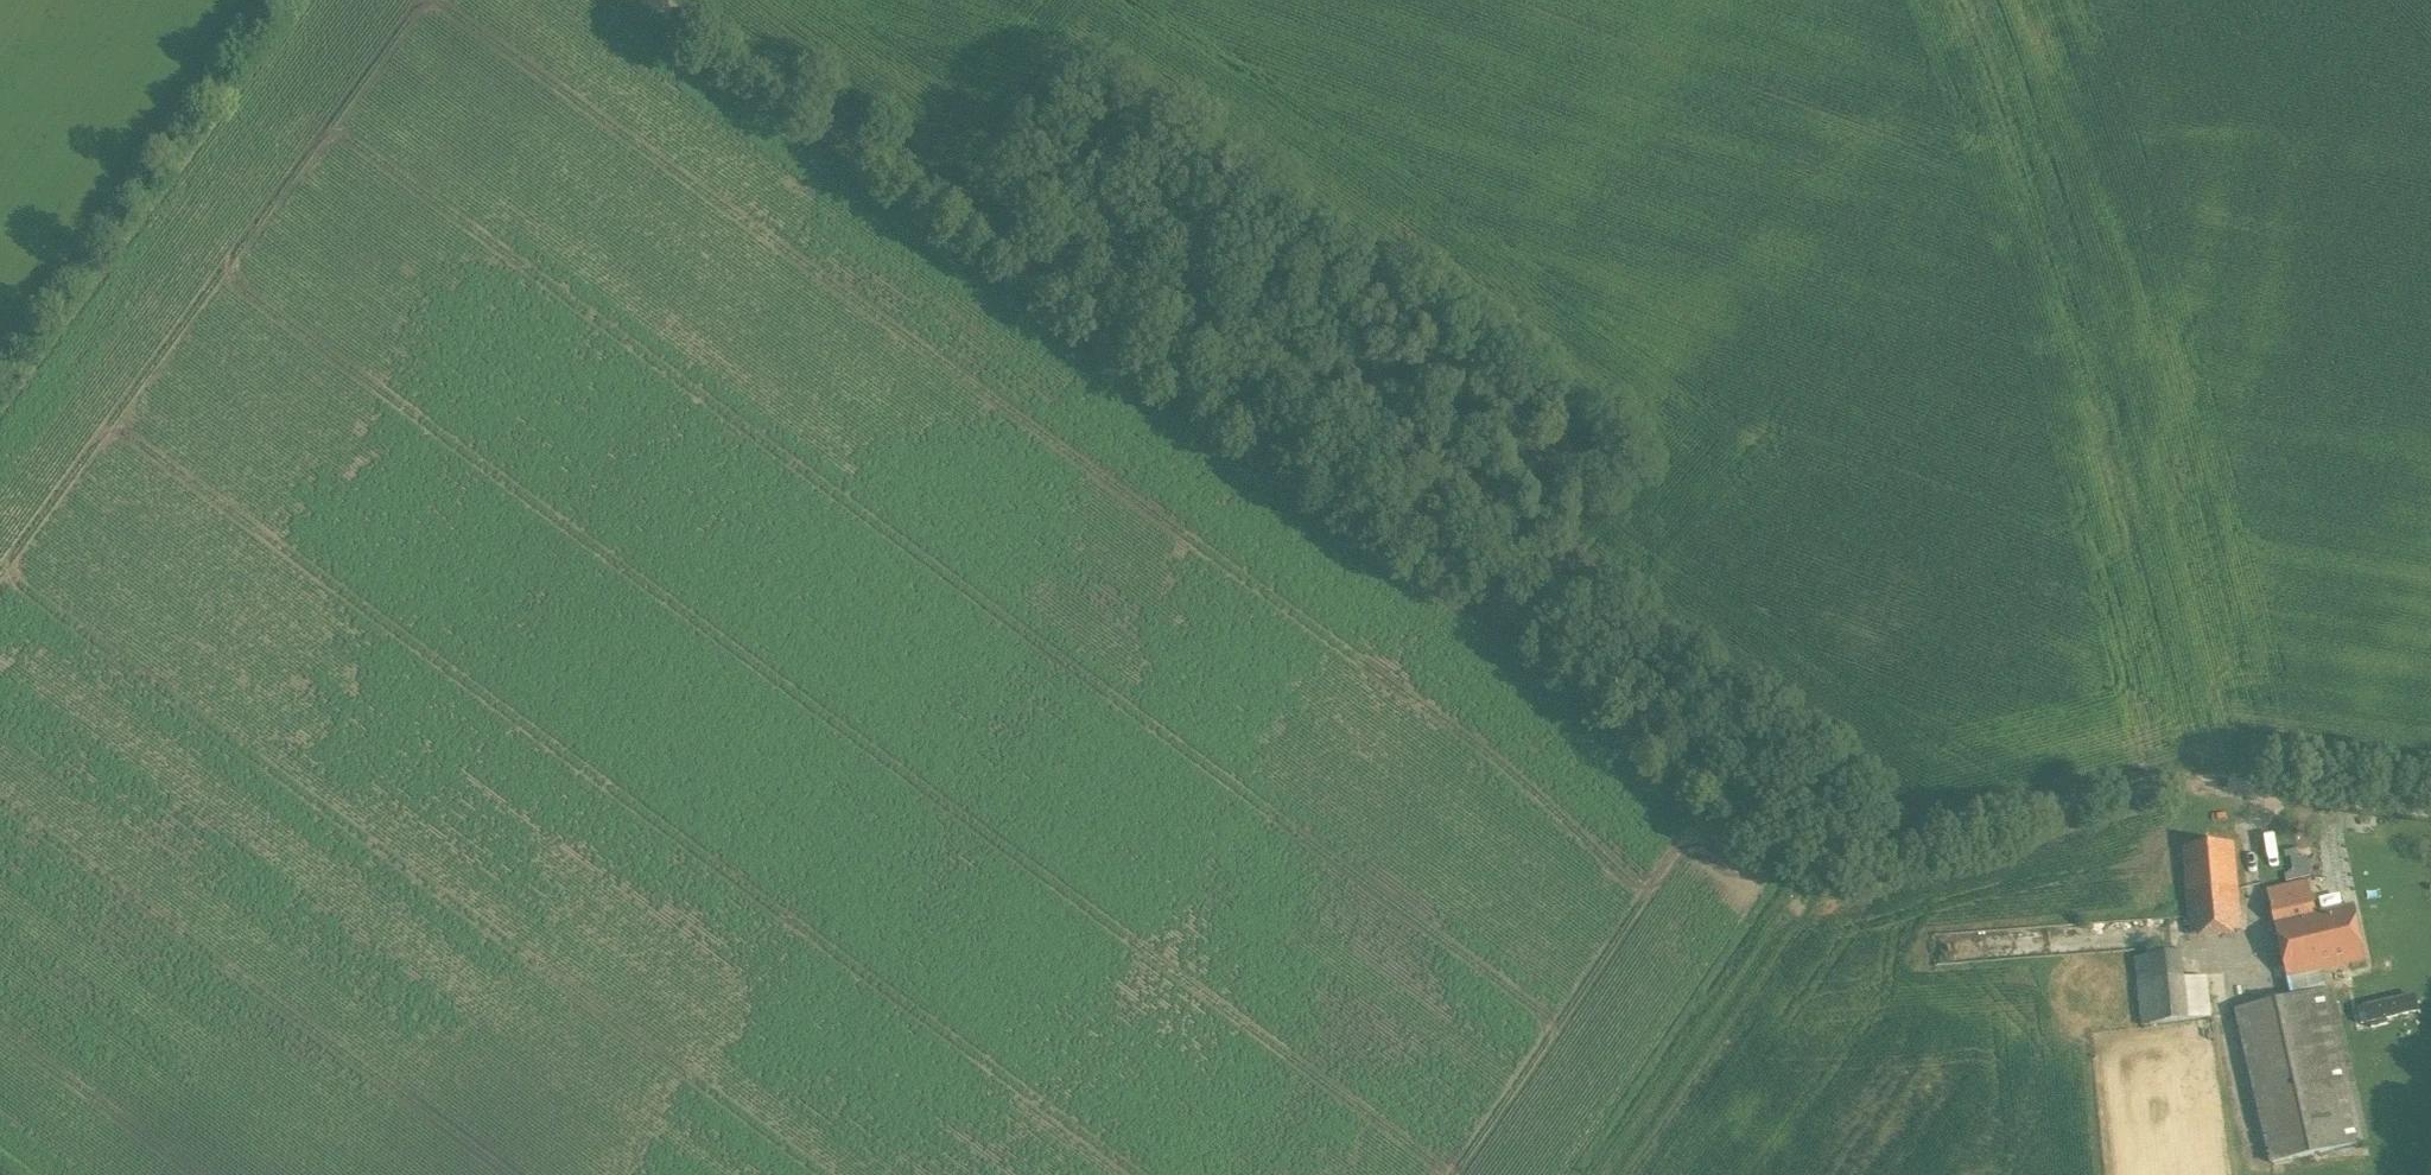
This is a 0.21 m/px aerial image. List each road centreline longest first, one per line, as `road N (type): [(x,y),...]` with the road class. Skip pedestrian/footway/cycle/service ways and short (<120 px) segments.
road 1 (track): [(2213,785),(2114,790),(1854,860),(1792,863),(1512,619),(642,0)]

